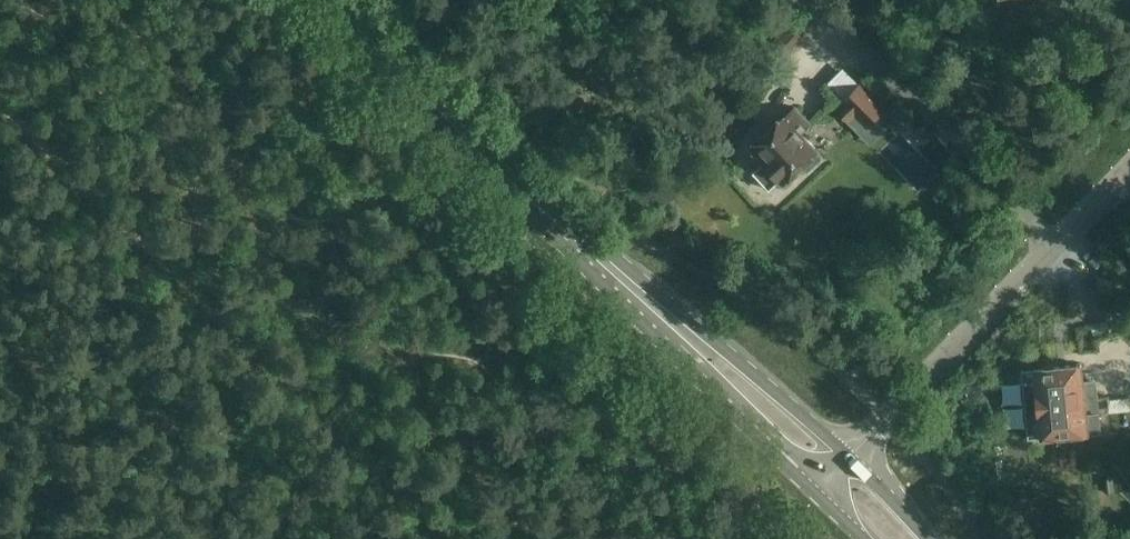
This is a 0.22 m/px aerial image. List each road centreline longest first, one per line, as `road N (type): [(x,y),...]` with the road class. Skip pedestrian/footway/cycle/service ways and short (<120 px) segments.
road 1 (primary): [(826,484),(332,0)]
road 2 (track): [(458,538),(0,96)]
road 3 (residential): [(1056,243),(792,0)]
road 4 (unclassified): [(826,484),(1056,243)]

